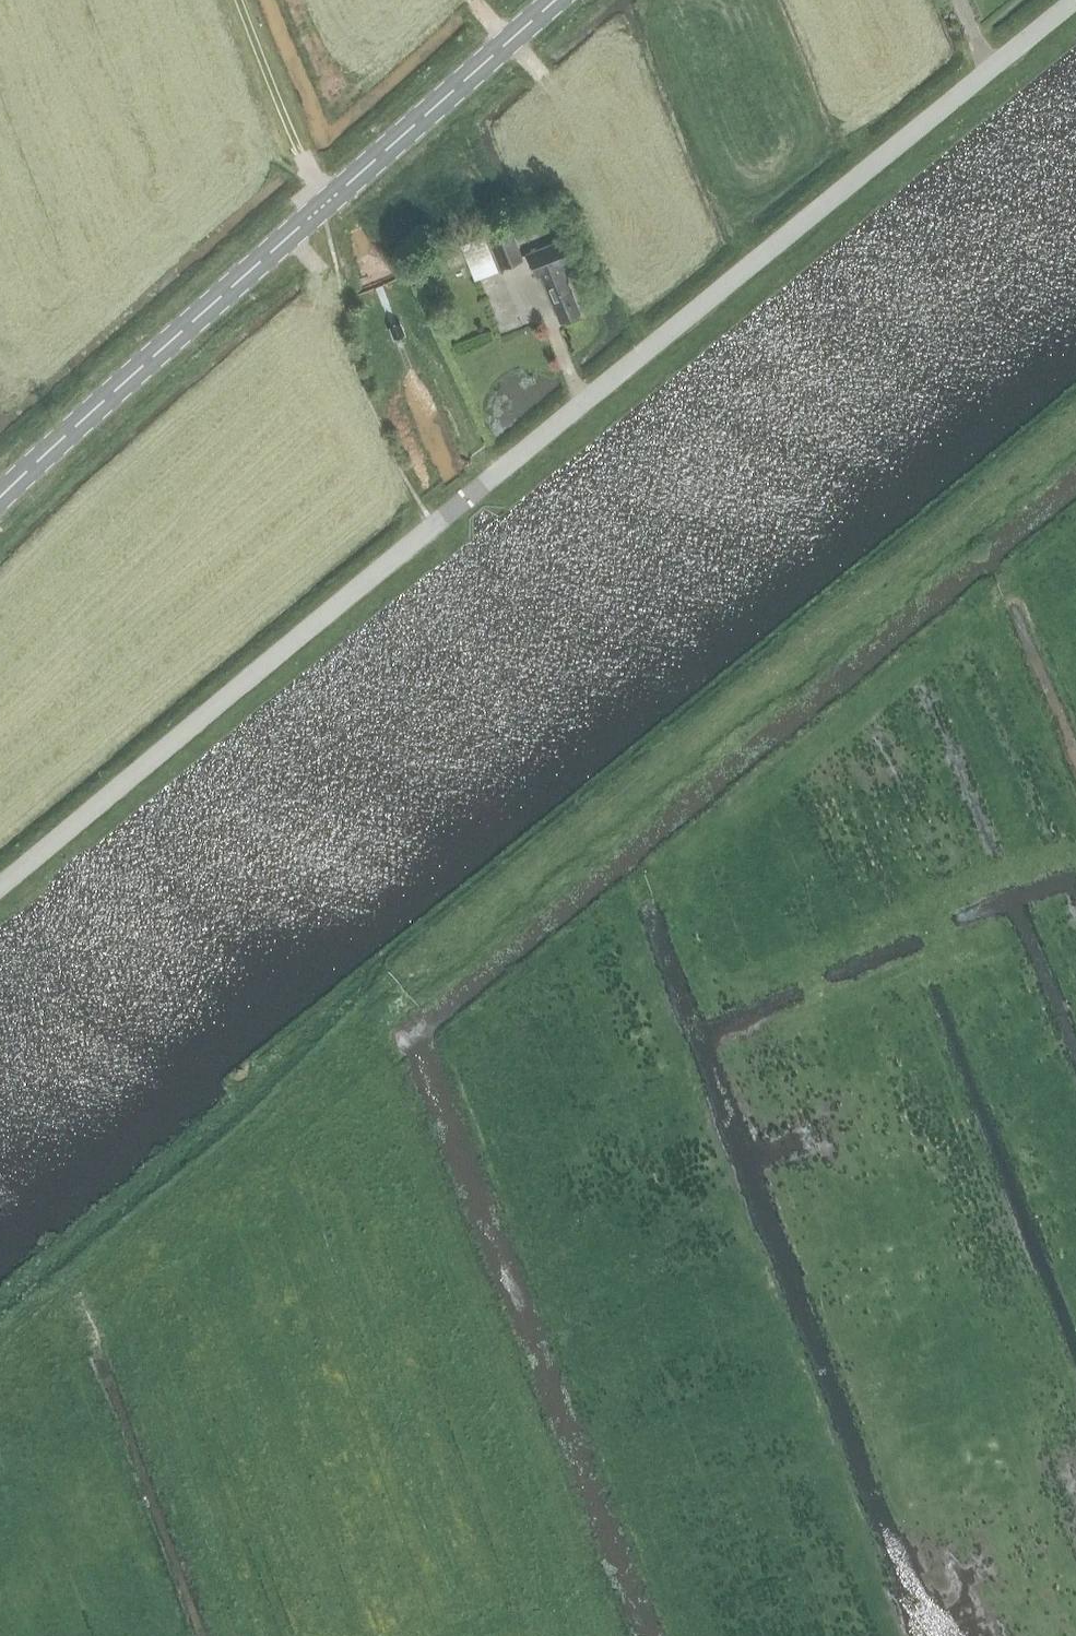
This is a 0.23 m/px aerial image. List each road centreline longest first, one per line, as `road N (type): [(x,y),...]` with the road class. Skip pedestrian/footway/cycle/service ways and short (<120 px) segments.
road 1 (unclassified): [(0,874),(404,525),(823,212),(1075,4)]
road 2 (tertiary): [(0,491),(559,0)]
road 3 (track): [(319,209),(241,0)]

